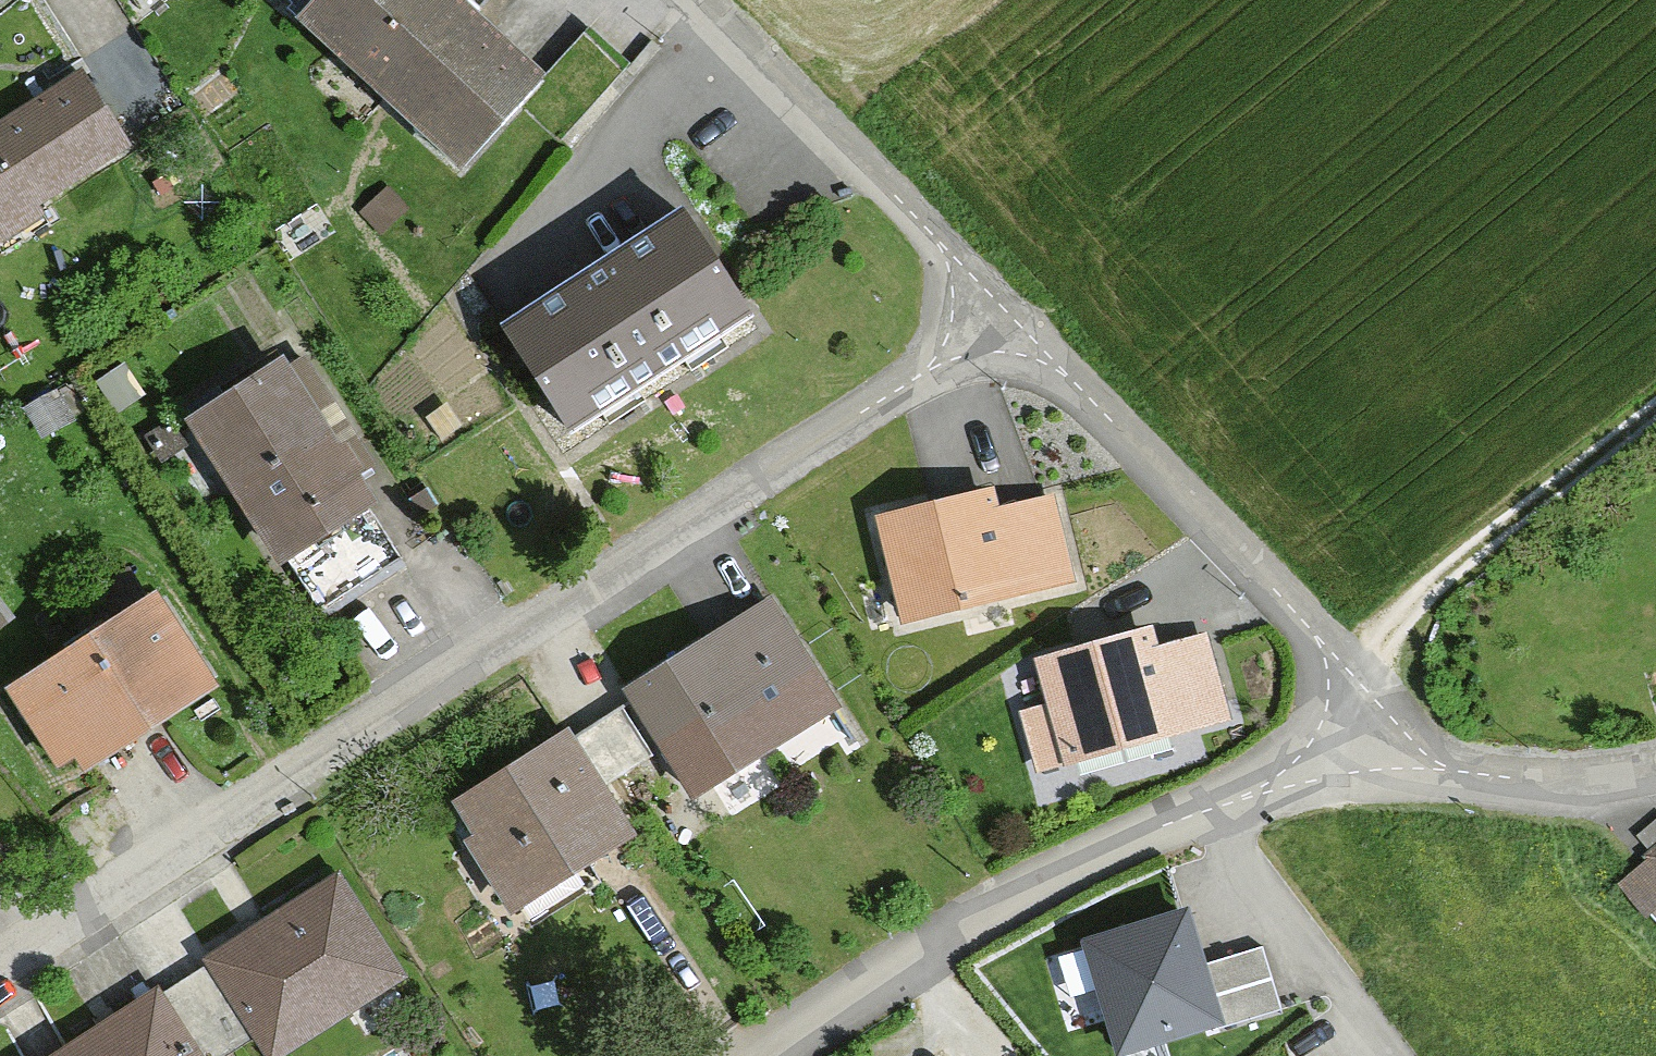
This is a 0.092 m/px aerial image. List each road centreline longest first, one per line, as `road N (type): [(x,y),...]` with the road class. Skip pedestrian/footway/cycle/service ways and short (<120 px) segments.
road 1 (residential): [(1009,312),(1,970)]
road 2 (residential): [(1354,769),(1142,842),(909,973),(780,1055)]
road 3 (residential): [(1354,769),(1315,624),(1184,457),(1009,312)]
road 4 (residential): [(1354,769),(1392,646),(1435,590),(1655,420)]
road 5 (residential): [(1009,312),(699,0)]
road 6 (residential): [(1655,758),(1354,769)]

